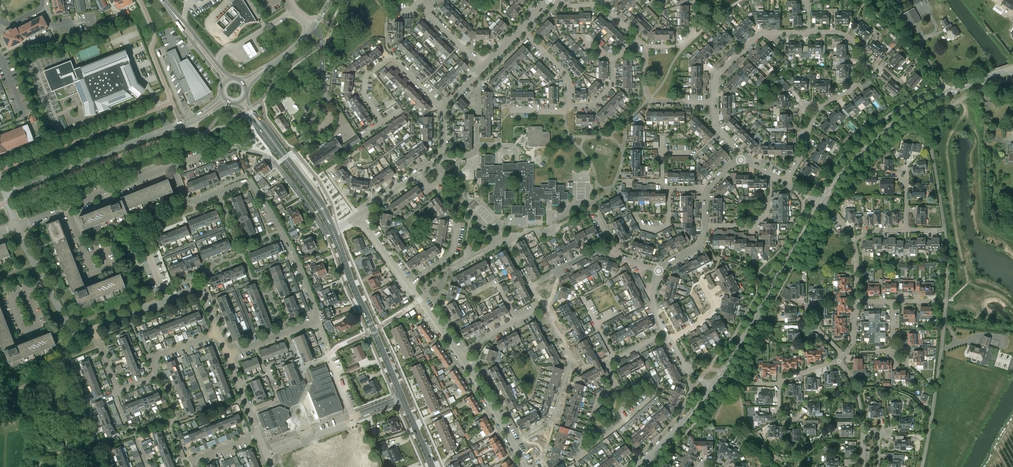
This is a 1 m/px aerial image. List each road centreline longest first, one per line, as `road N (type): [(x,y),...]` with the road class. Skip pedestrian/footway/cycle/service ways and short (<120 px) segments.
road 1 (tertiary): [(821,202),(902,118),(1012,69)]
road 2 (residential): [(17,225),(167,168),(189,202),(218,193)]
road 3 (tertiary): [(711,387),(821,202)]
road 4 (residential): [(316,321),(301,266),(253,185),(218,193)]
road 5 (secondary): [(403,400),(332,230)]
road 6 (residential): [(200,135),(266,155),(324,233),(332,230)]
road 7 (residential): [(4,194),(153,135)]
road 8 (secondary): [(332,230),(241,101)]
road 9 (residential): [(94,329),(195,290),(218,333)]
road 10 (residential): [(444,107),(389,60),(366,76),(363,95),(383,123)]
road 11 (residential): [(444,107),(442,153),(357,216)]
road 12 (residential): [(403,400),(267,454)]
road 13 (residential): [(922,466),(944,326)]
road 14 (residential): [(94,329),(72,330),(17,225)]
road 15 (residential): [(714,102),(716,78),(760,34),(809,32)]
road 16 (residential): [(525,466),(461,356)]
road 17 (residential): [(312,28),(321,35),(322,82),(299,138)]

